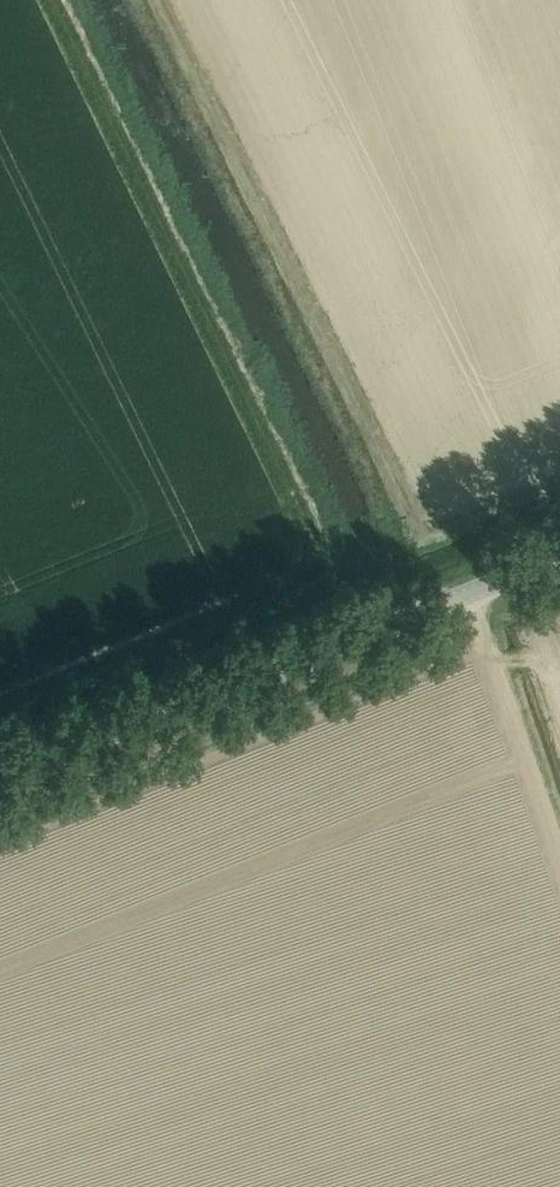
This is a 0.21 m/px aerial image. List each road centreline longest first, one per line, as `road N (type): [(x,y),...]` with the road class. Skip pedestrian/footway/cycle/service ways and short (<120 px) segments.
road 1 (unclassified): [(0,783),(559,558)]

